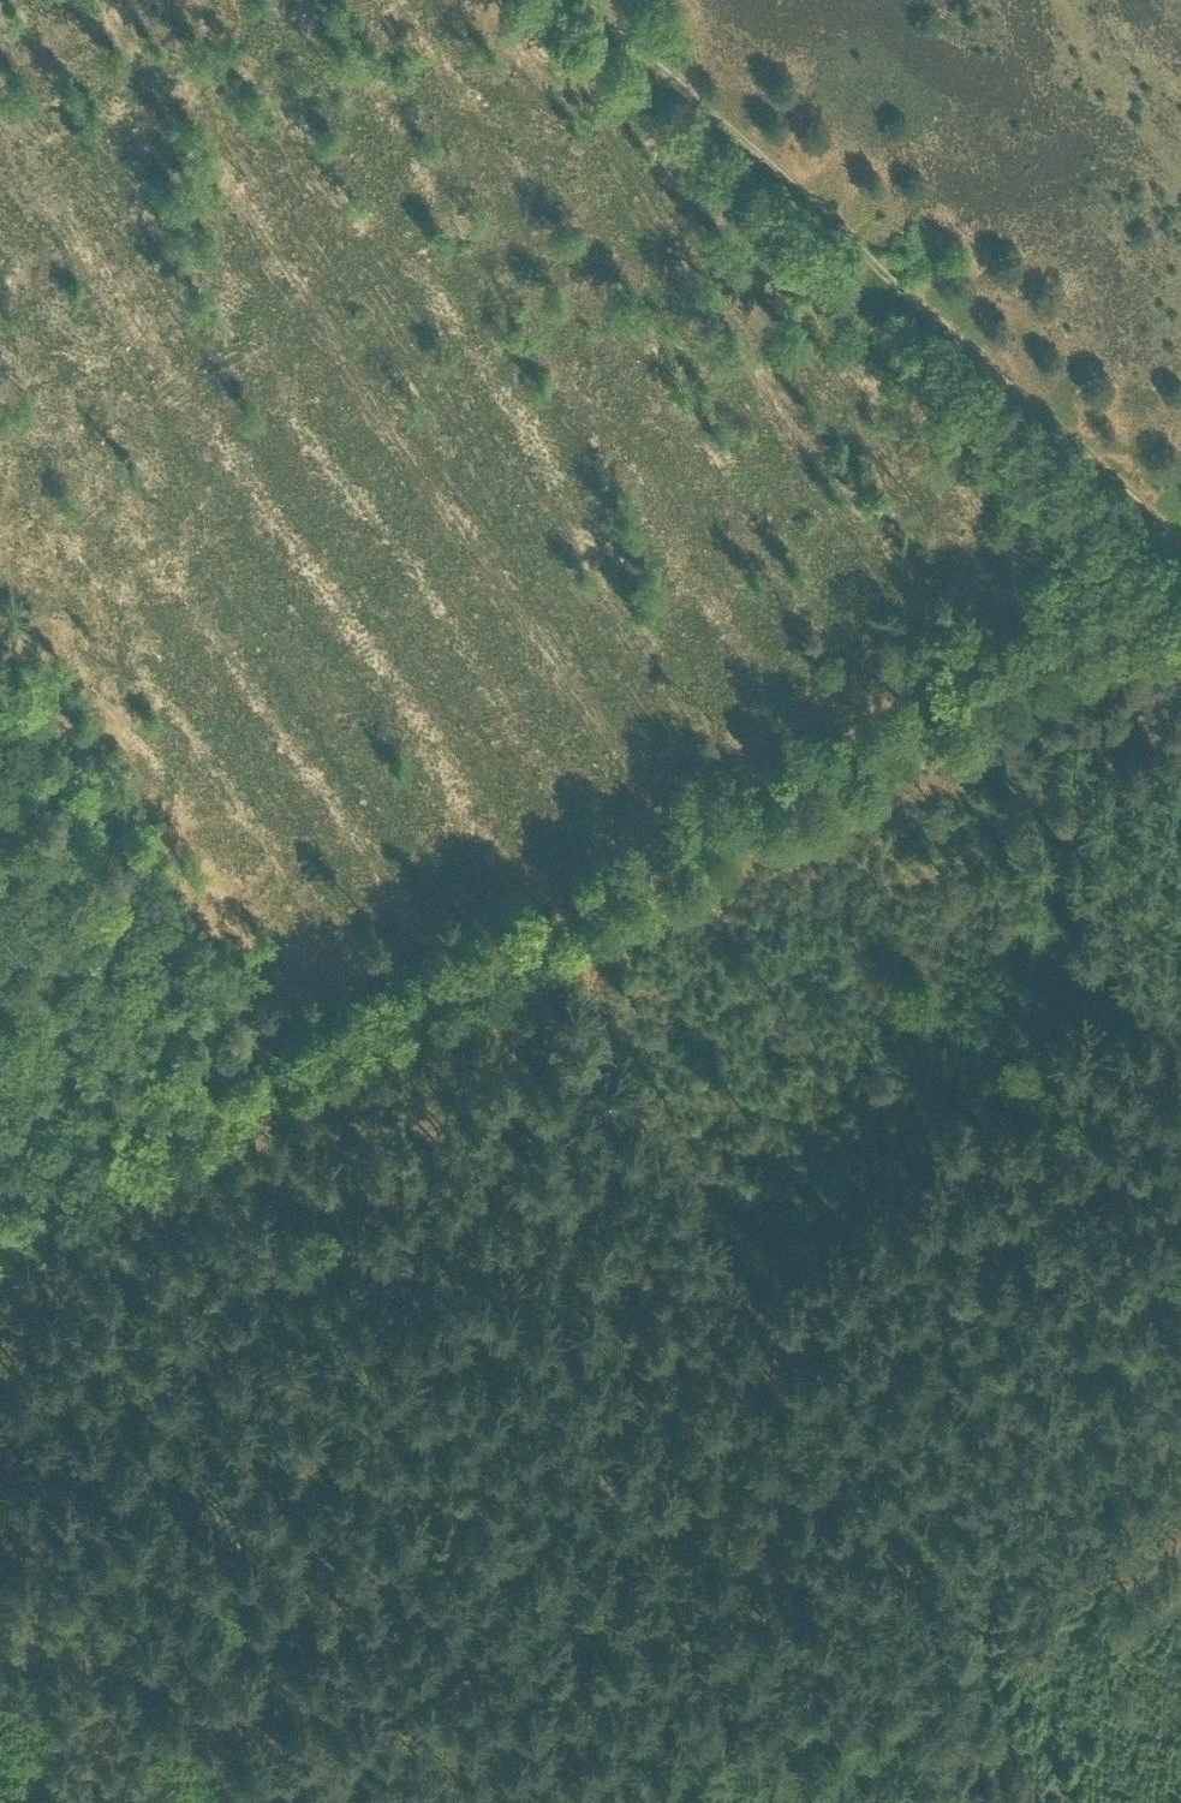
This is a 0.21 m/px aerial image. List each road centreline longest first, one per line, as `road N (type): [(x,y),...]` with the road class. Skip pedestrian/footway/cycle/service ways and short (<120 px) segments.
road 1 (track): [(0,1195),(509,915)]

